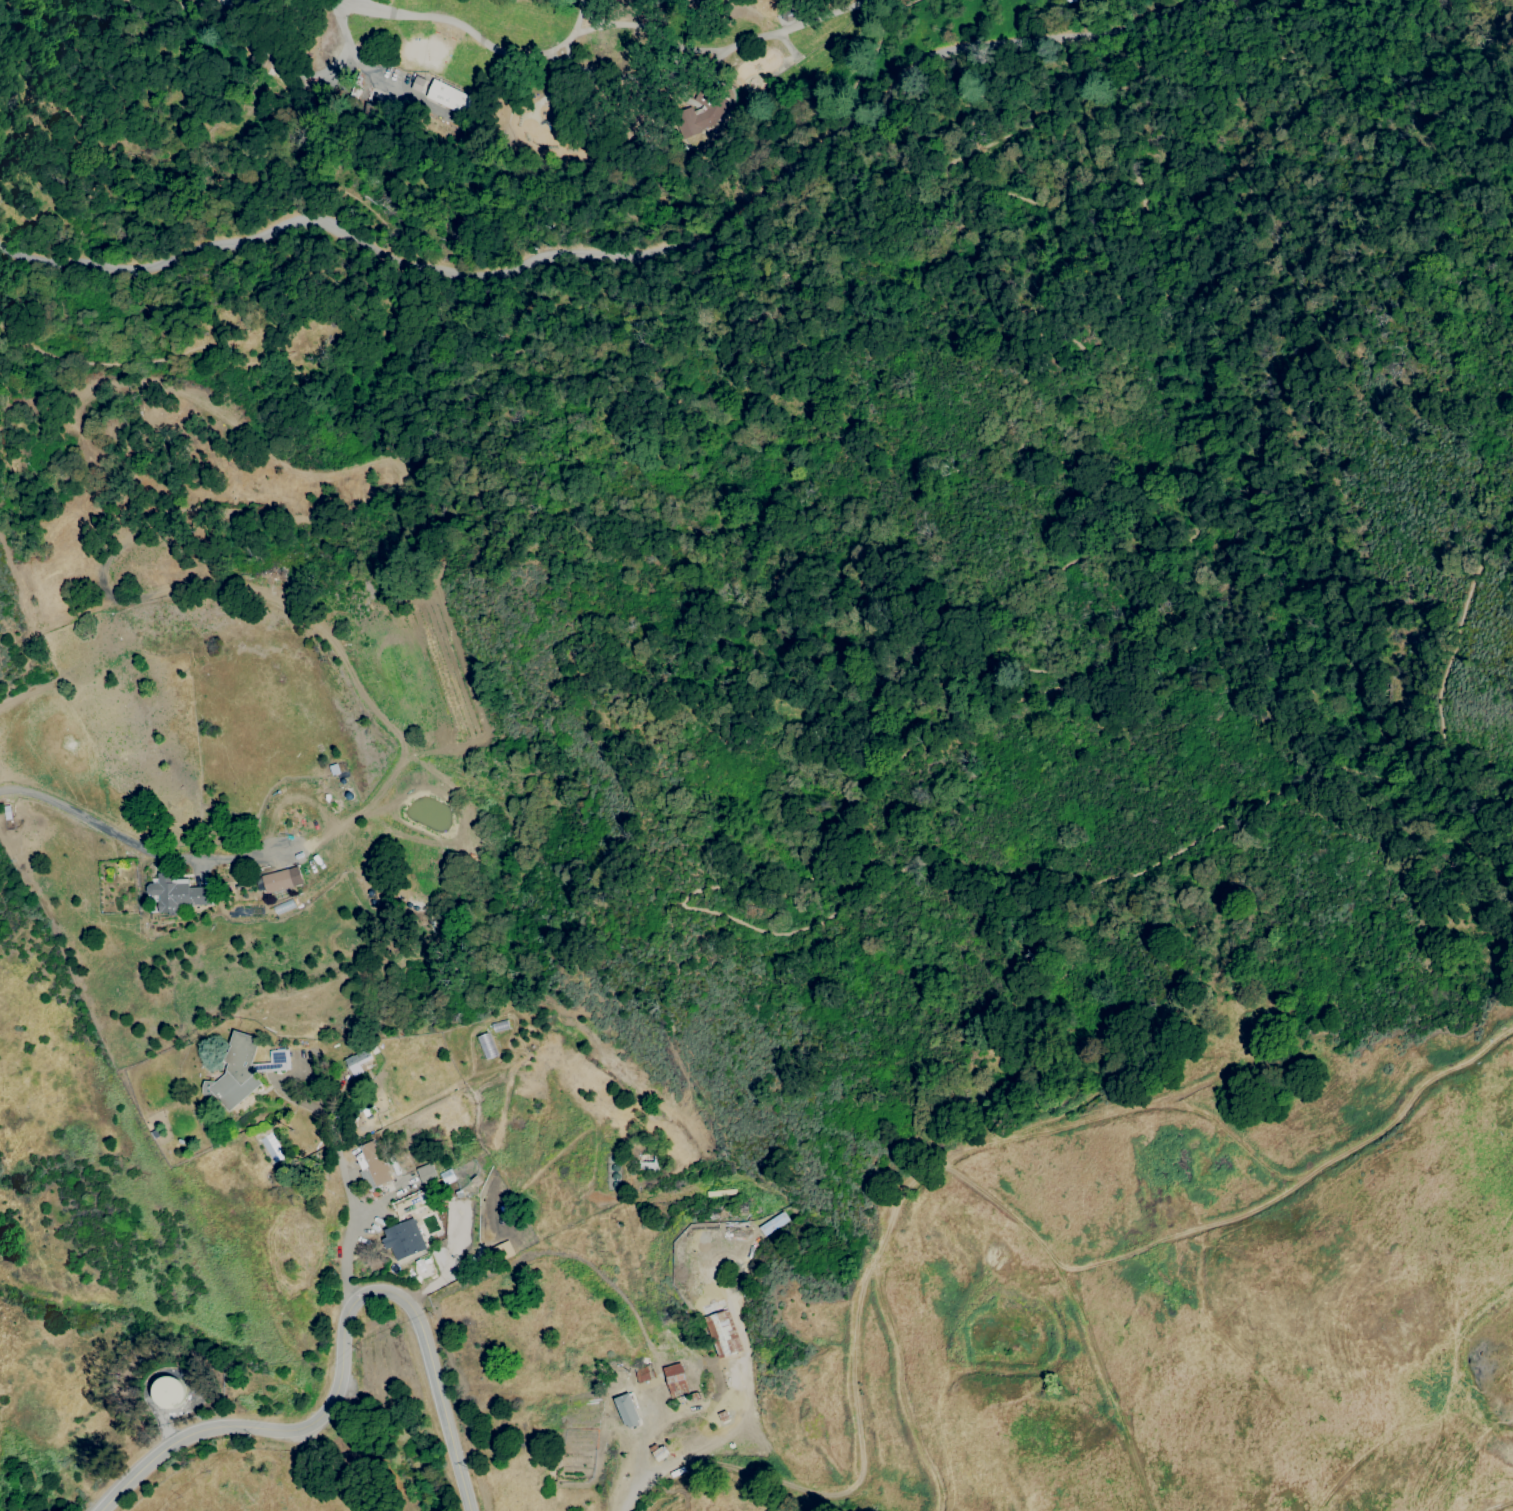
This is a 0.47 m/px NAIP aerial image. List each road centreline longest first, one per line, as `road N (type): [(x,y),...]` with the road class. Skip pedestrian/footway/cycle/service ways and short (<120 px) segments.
road 1 (residential): [(468,1510),(415,1319),(400,1297),(380,1290),(362,1294),(346,1313),(338,1382),(316,1418),(298,1429),(224,1426),(179,1438),(99,1510)]
road 2 (residential): [(0,792),(36,793),(161,854),(285,853)]

